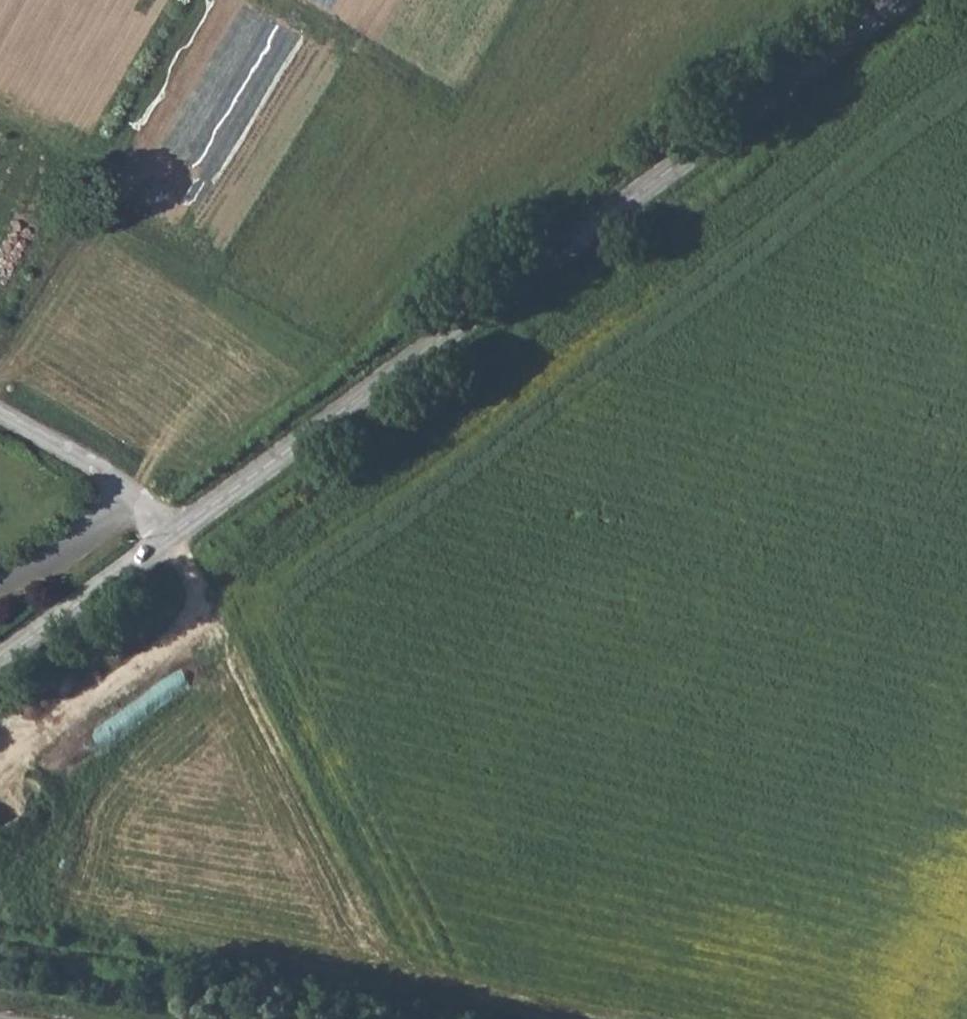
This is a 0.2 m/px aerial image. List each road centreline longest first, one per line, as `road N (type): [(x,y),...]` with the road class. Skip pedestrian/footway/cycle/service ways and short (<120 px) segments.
road 1 (tertiary): [(168,539),(898,0)]
road 2 (unclassified): [(0,415),(145,508),(168,539)]
road 3 (tertiary): [(0,659),(168,539)]

